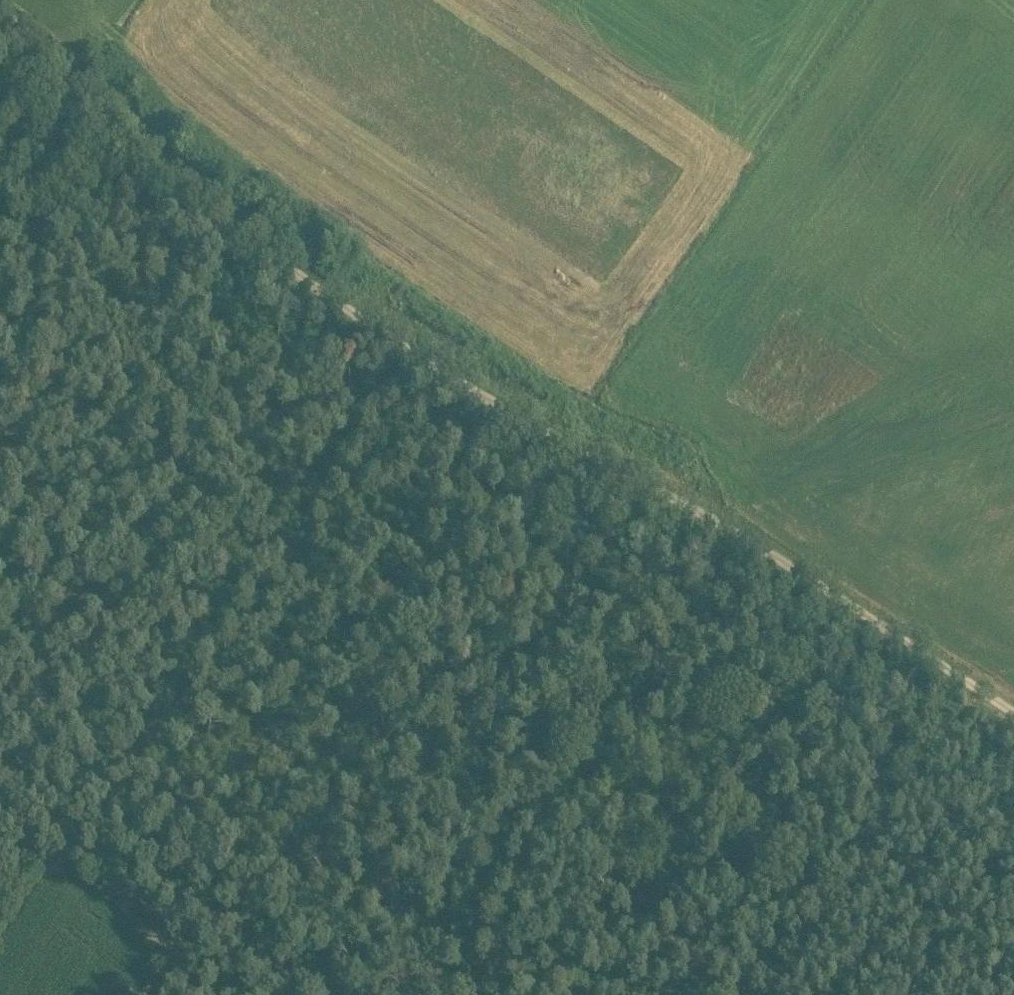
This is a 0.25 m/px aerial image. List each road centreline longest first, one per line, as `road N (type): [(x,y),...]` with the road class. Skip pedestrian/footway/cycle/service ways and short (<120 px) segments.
road 1 (track): [(0,24),(107,101),(255,239),(481,385),(868,614),(1013,716)]
road 2 (track): [(979,691),(770,994)]

